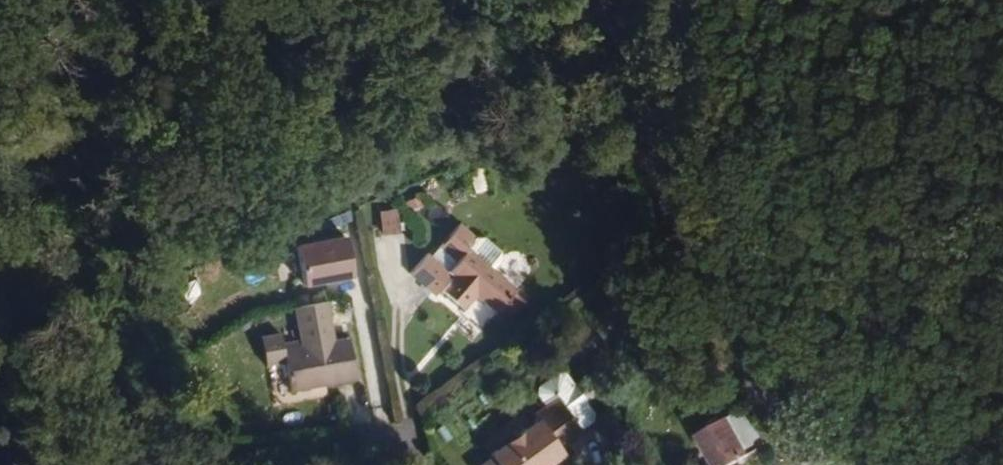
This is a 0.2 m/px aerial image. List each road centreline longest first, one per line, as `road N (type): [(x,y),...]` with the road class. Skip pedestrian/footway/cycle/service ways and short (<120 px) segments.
road 1 (secondary): [(613,0),(706,274),(754,363),(828,458)]

